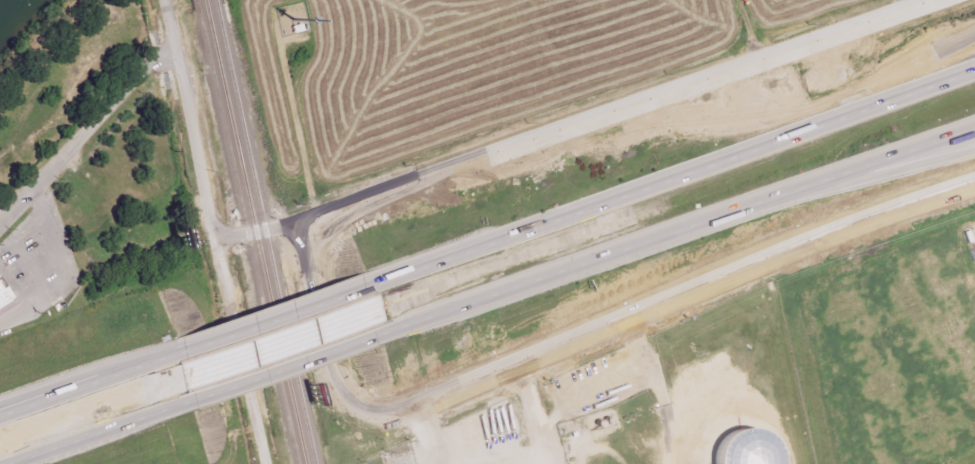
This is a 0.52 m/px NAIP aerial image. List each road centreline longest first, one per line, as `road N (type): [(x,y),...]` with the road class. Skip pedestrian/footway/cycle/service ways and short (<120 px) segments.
road 1 (tertiary): [(938,0),(293,223)]
road 2 (tertiary): [(357,408),(380,417),(432,410),(773,255),(974,185)]
road 3 (motorway): [(974,71),(354,291)]
road 4 (motorway): [(385,337),(974,127)]
road 5 (tertiary): [(266,463),(161,0)]
road 6 (motorway): [(974,34),(735,156)]
road 7 (residential): [(0,221),(149,60),(172,54)]
road 8 (motorway): [(193,402),(385,337)]
road 9 (tertiary): [(293,223),(324,361),(357,408)]
road 10 (motorway): [(187,351),(0,417)]
road 11 (motorway): [(17,463),(193,402)]
road 12 (motorway): [(354,291),(187,351)]

